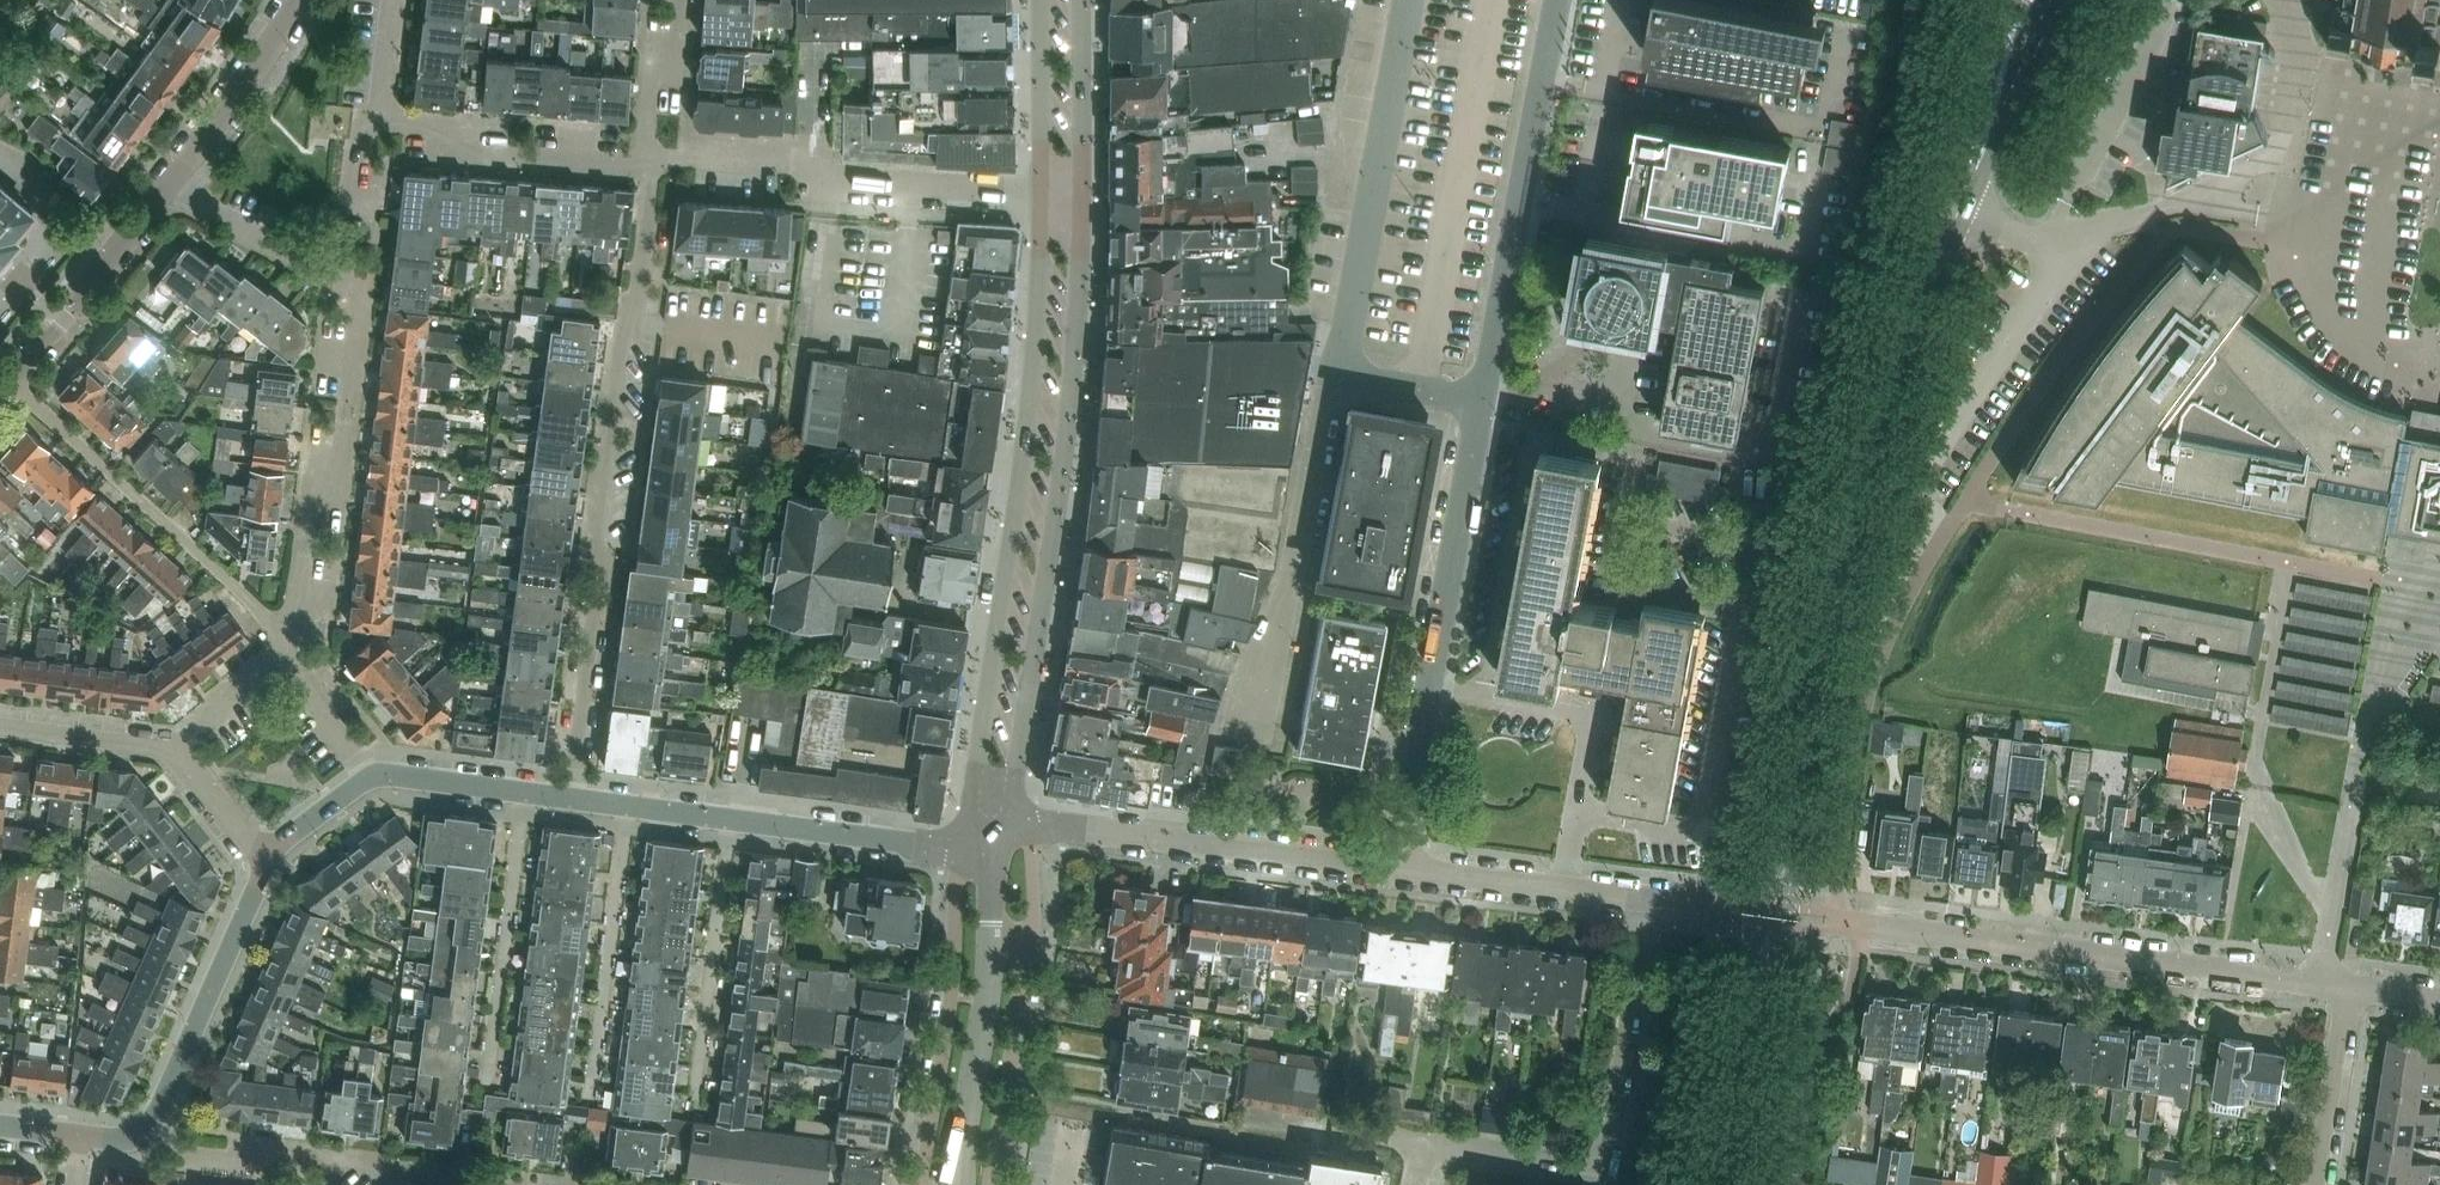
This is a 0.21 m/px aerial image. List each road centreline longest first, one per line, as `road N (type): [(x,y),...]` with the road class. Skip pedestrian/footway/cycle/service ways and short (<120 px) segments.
road 1 (unclassified): [(1397,866),(1556,0)]
road 2 (tertiary): [(1042,192),(1032,384),(971,805),(976,837)]
road 3 (residential): [(572,799),(600,576),(592,546),(618,348),(633,326),(647,161)]
road 4 (tertiary): [(1011,830),(1068,408),(1081,195)]
road 5 (secondary): [(1856,481),(2059,0)]
road 6 (residential): [(1414,1184),(1423,1139),(1611,1167),(1645,897)]
road 7 (secondary): [(2015,0),(1887,334),(1856,481)]
road 8 (unclassified): [(2350,988),(1850,924)]
road 9 (residential): [(976,837),(941,847),(572,799)]
road 10 (unclassified): [(1397,866),(1057,827),(1011,830)]
road 11 (residential): [(288,636),(7,379)]
road 12 (residential): [(288,636),(312,497),(339,456),(358,305),(340,278)]
road 13 (secondary): [(1728,1117),(1778,954),(1795,857),(1798,753)]
road 14 (secondary): [(1798,753),(1775,831),(1728,1117)]
road 15 (residential): [(976,837),(958,880),(951,1001),(921,1184)]
road 16 (residential): [(152,1122),(271,859)]
road 17 (residential): [(990,1184),(1025,954),(990,923)]
road 18 (secondary): [(1798,753),(1856,481)]
road 19 (residential): [(647,161),(485,152),(429,126),(378,121)]
road 20 (residential): [(1042,192),(828,177),(787,159)]
road 21 (residential): [(7,379),(74,309),(171,180)]
road 22 (unclassified): [(1645,897),(1397,866)]
road 23 (residential): [(167,1133),(189,1154),(230,1159),(252,1150),(399,1168)]
road 24 (residential): [(171,180),(298,0)]
road 25 (tertiary): [(964,1137),(988,989),(990,923)]
road 26 (residential): [(572,799),(370,777)]
road 27 (residential): [(2321,1184),(2350,988)]
road 28 (residential): [(340,278),(171,180)]
road 29 (tertiary): [(1081,195),(1081,0)]
road 30 (tertiary): [(1041,0),(1042,192)]
road 31 (residential): [(175,750),(0,726)]
road 32 (residential): [(647,161),(648,86),(683,35),(686,0)]
road 33 (residential): [(340,278),(353,151),(378,121)]
road 34 (residential): [(286,654),(223,700),(215,719),(175,750)]
road 35 (residential): [(271,859),(175,750)]
road 36 (residential): [(787,159),(696,153),(647,161)]
road 37 (residential): [(359,762),(286,654)]
road 38 (residential): [(370,777),(271,859)]
road 39 (residential): [(378,121),(394,0)]

